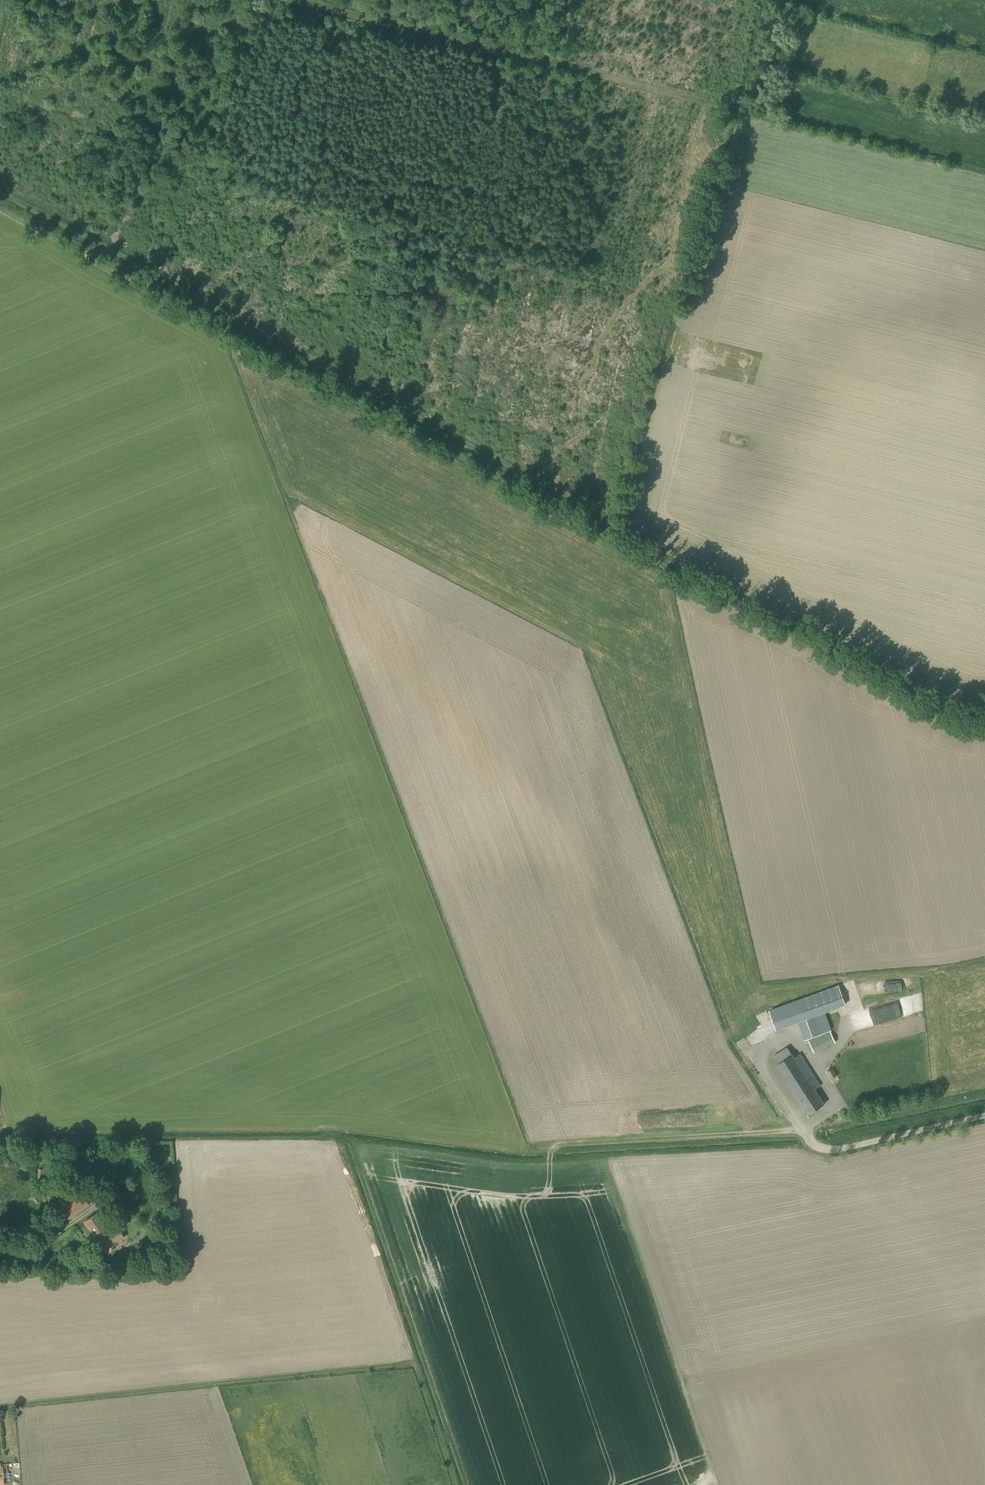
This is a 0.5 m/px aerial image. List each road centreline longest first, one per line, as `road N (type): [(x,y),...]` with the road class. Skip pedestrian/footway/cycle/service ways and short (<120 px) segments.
road 1 (track): [(0,1404),(414,1363),(456,1484)]
road 2 (track): [(289,0),(738,110)]
road 3 (track): [(576,656),(616,904),(724,1037),(740,1039)]
road 4 (track): [(535,1151),(803,1130)]
road 5 (unclassified): [(803,1130),(822,1148),(840,1151),(984,1117)]

